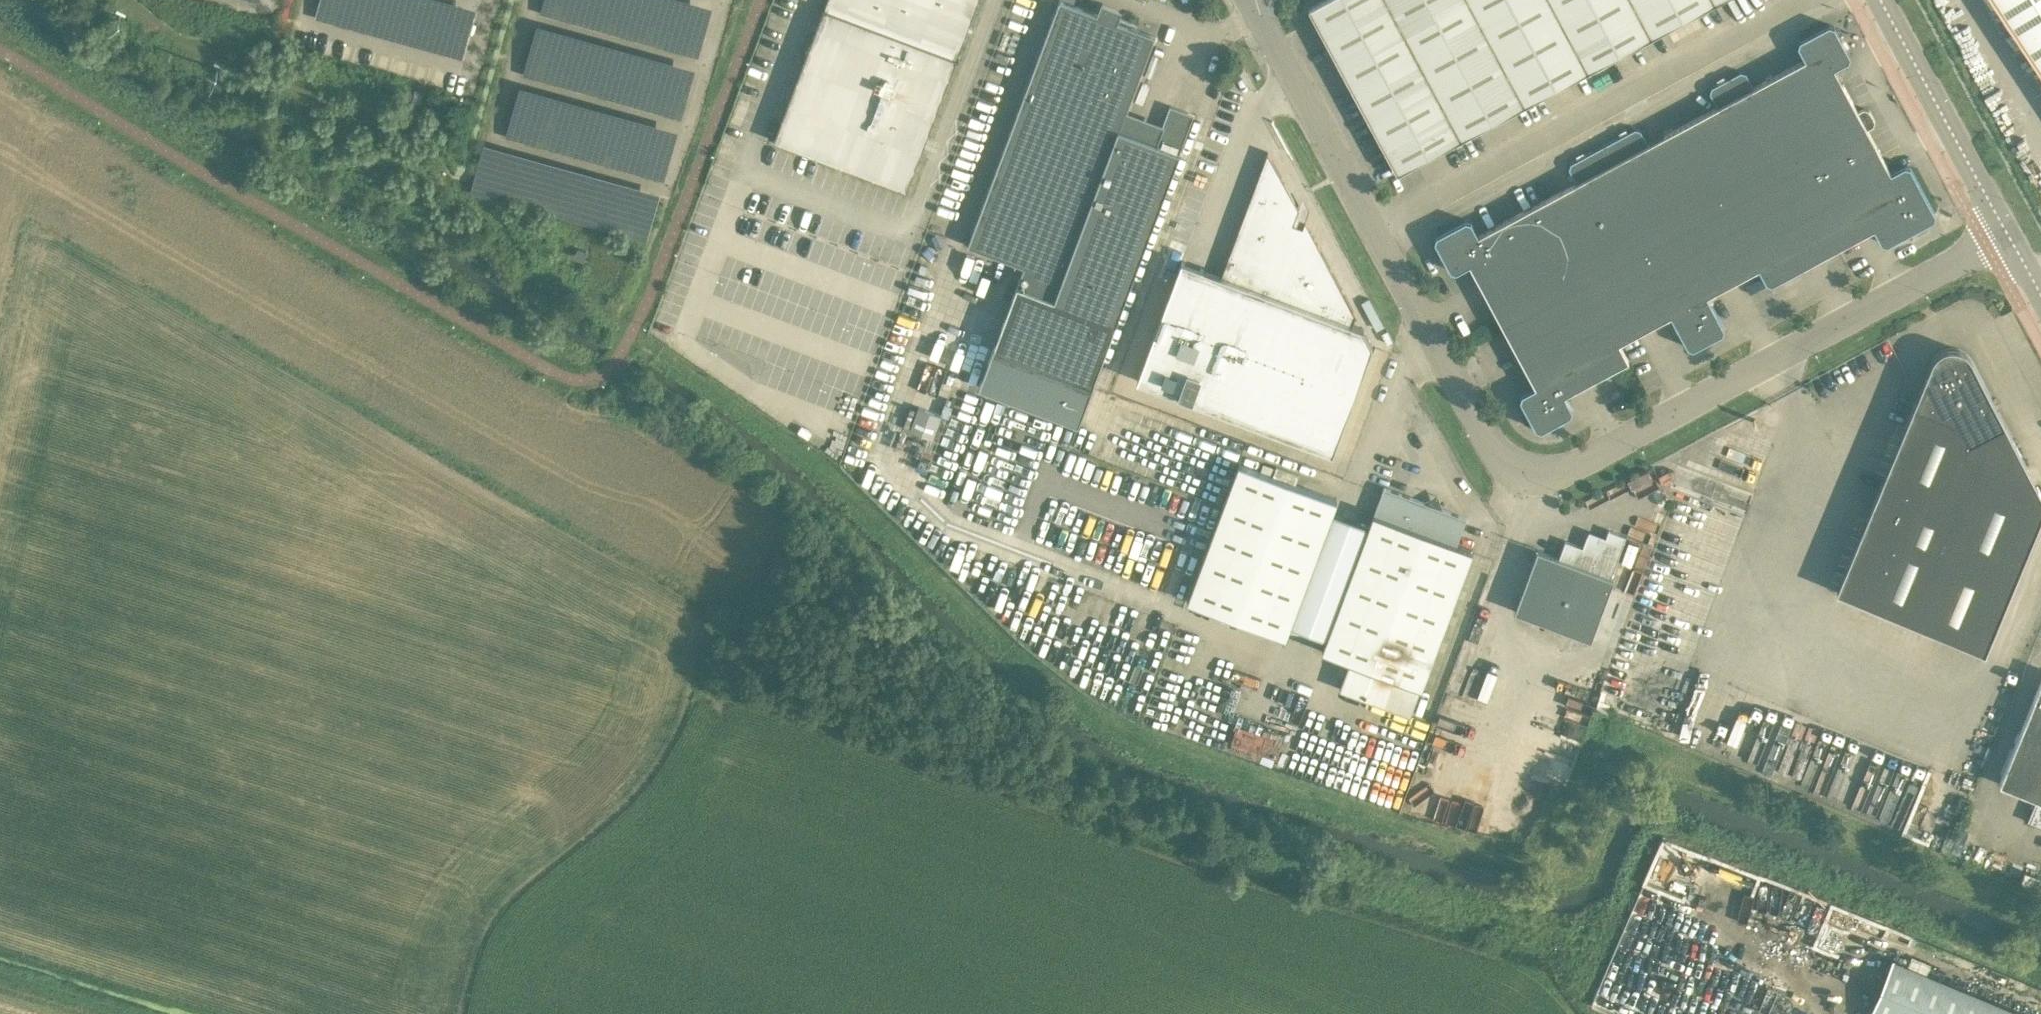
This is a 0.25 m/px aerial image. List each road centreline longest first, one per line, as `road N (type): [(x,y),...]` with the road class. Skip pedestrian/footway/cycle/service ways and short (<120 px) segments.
road 1 (unclassified): [(2009,236),(1562,476),(1514,473),(1493,454),(1256,0)]
road 2 (unclassified): [(1880,0),(2009,236)]

